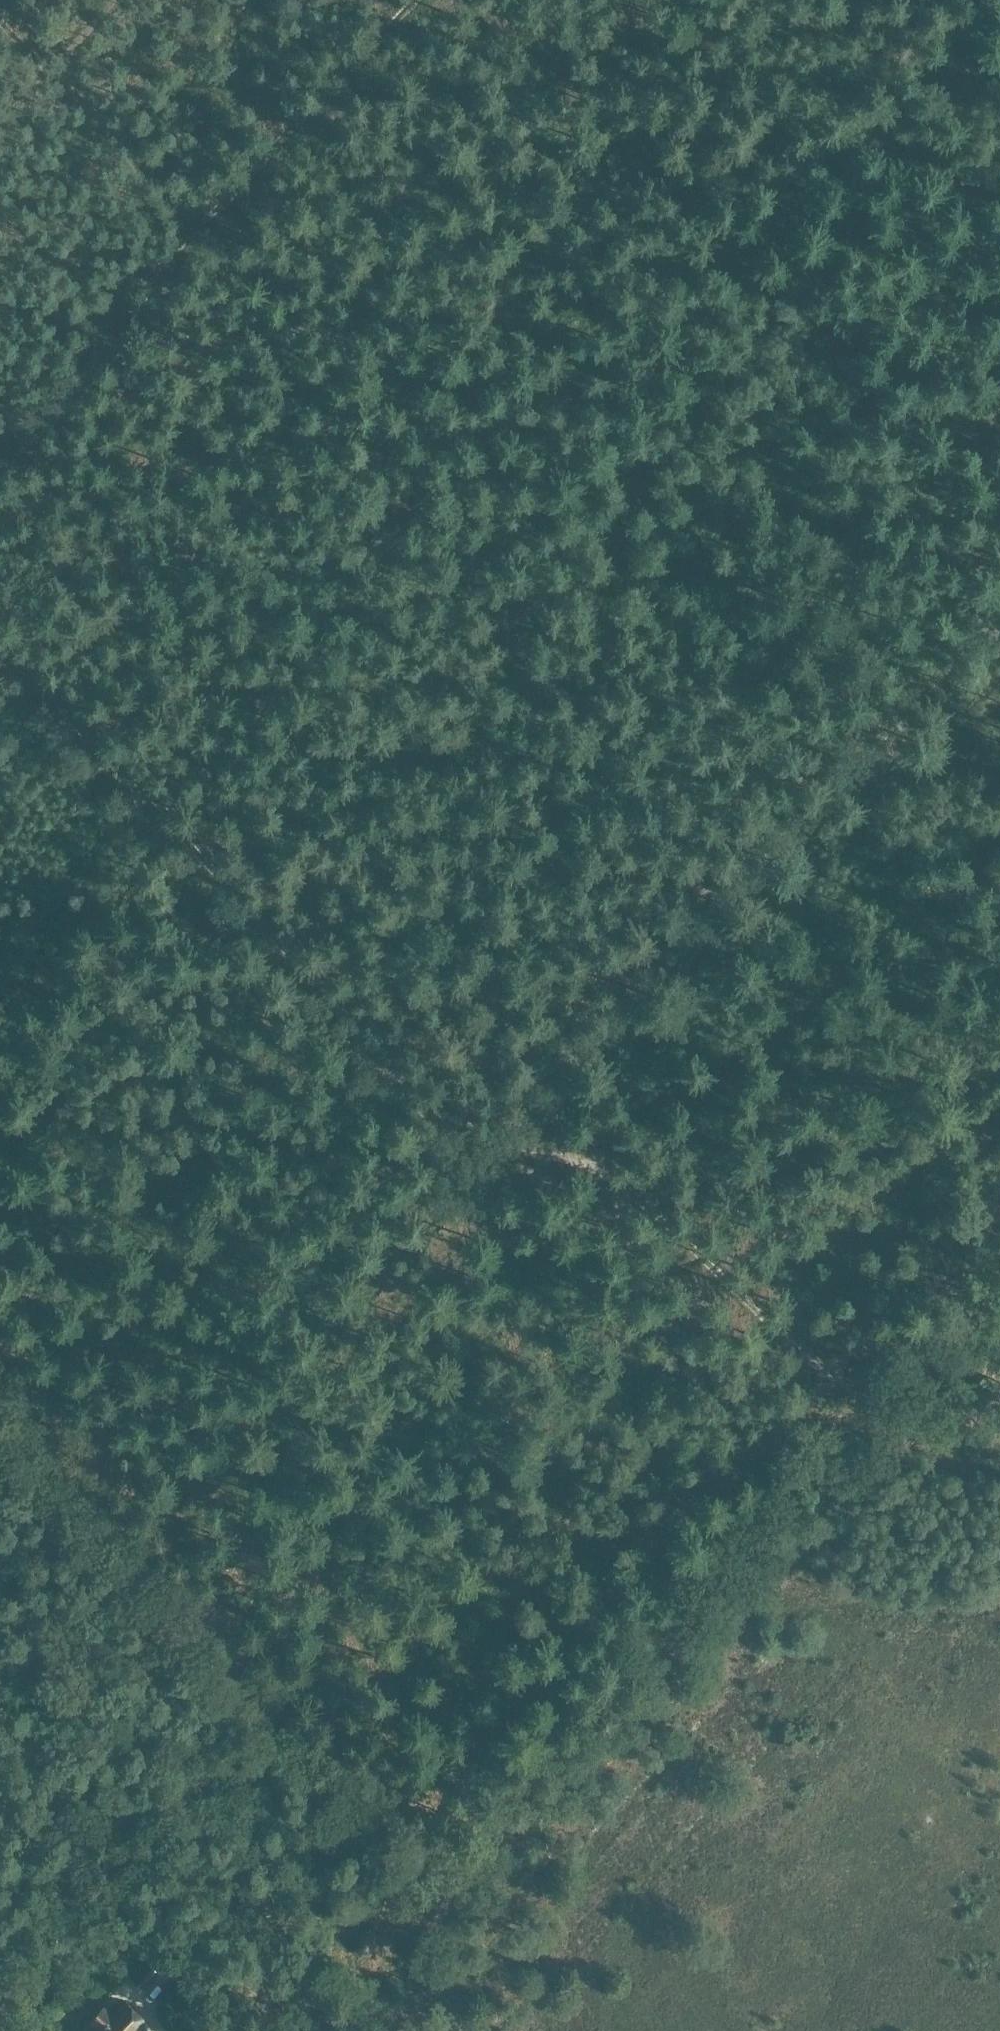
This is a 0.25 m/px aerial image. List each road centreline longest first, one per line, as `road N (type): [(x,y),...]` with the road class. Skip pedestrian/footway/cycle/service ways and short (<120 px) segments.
road 1 (track): [(0,1396),(461,1887),(326,2030)]
road 2 (track): [(999,612),(561,1082),(537,1122),(494,1159)]
road 3 (track): [(0,643),(455,1134),(494,1159)]
road 4 (track): [(412,0),(0,434)]
road 5 (track): [(999,1465),(850,1394),(600,1166),(537,1122)]
road 6 (track): [(494,1159),(135,1540)]
road 7 (track): [(200,227),(0,23)]
road 8 (track): [(906,1420),(999,1319)]

